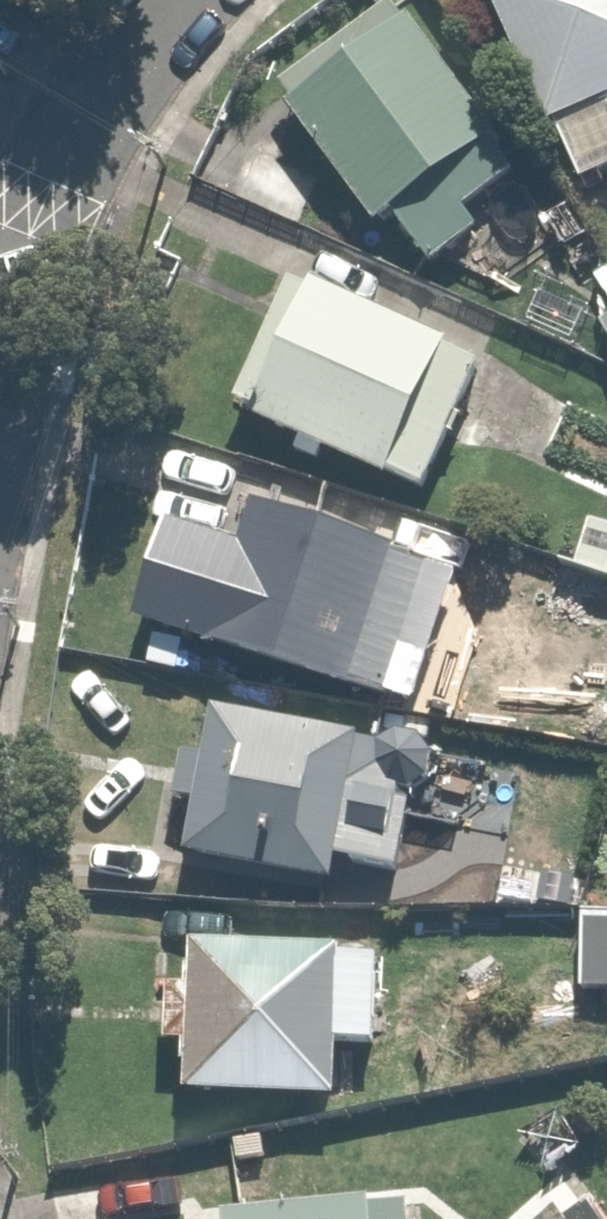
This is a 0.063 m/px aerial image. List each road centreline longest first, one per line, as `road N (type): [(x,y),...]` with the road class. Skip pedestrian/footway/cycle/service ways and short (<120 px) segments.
road 1 (residential): [(0,379),(68,127),(160,0)]

